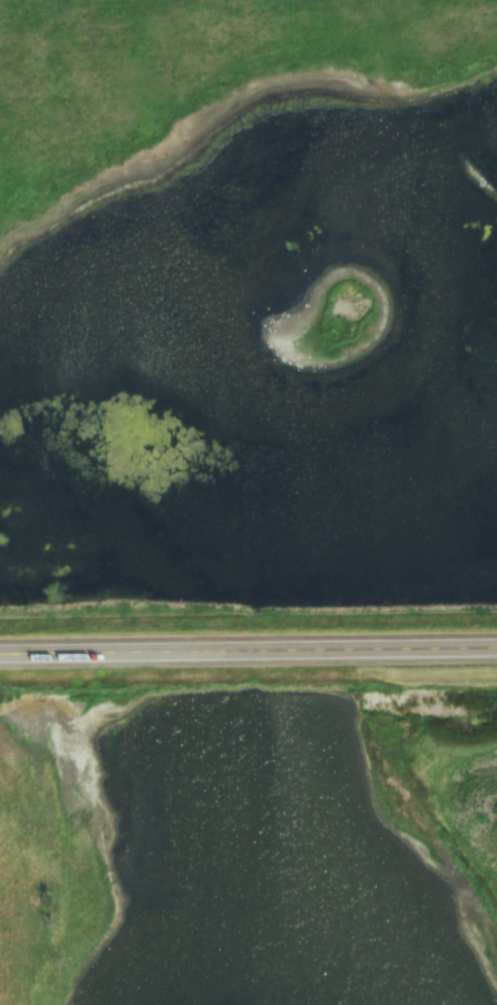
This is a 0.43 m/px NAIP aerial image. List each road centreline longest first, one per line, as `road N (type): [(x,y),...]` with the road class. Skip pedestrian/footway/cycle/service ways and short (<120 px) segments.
road 1 (primary): [(496,648),(0,653)]

